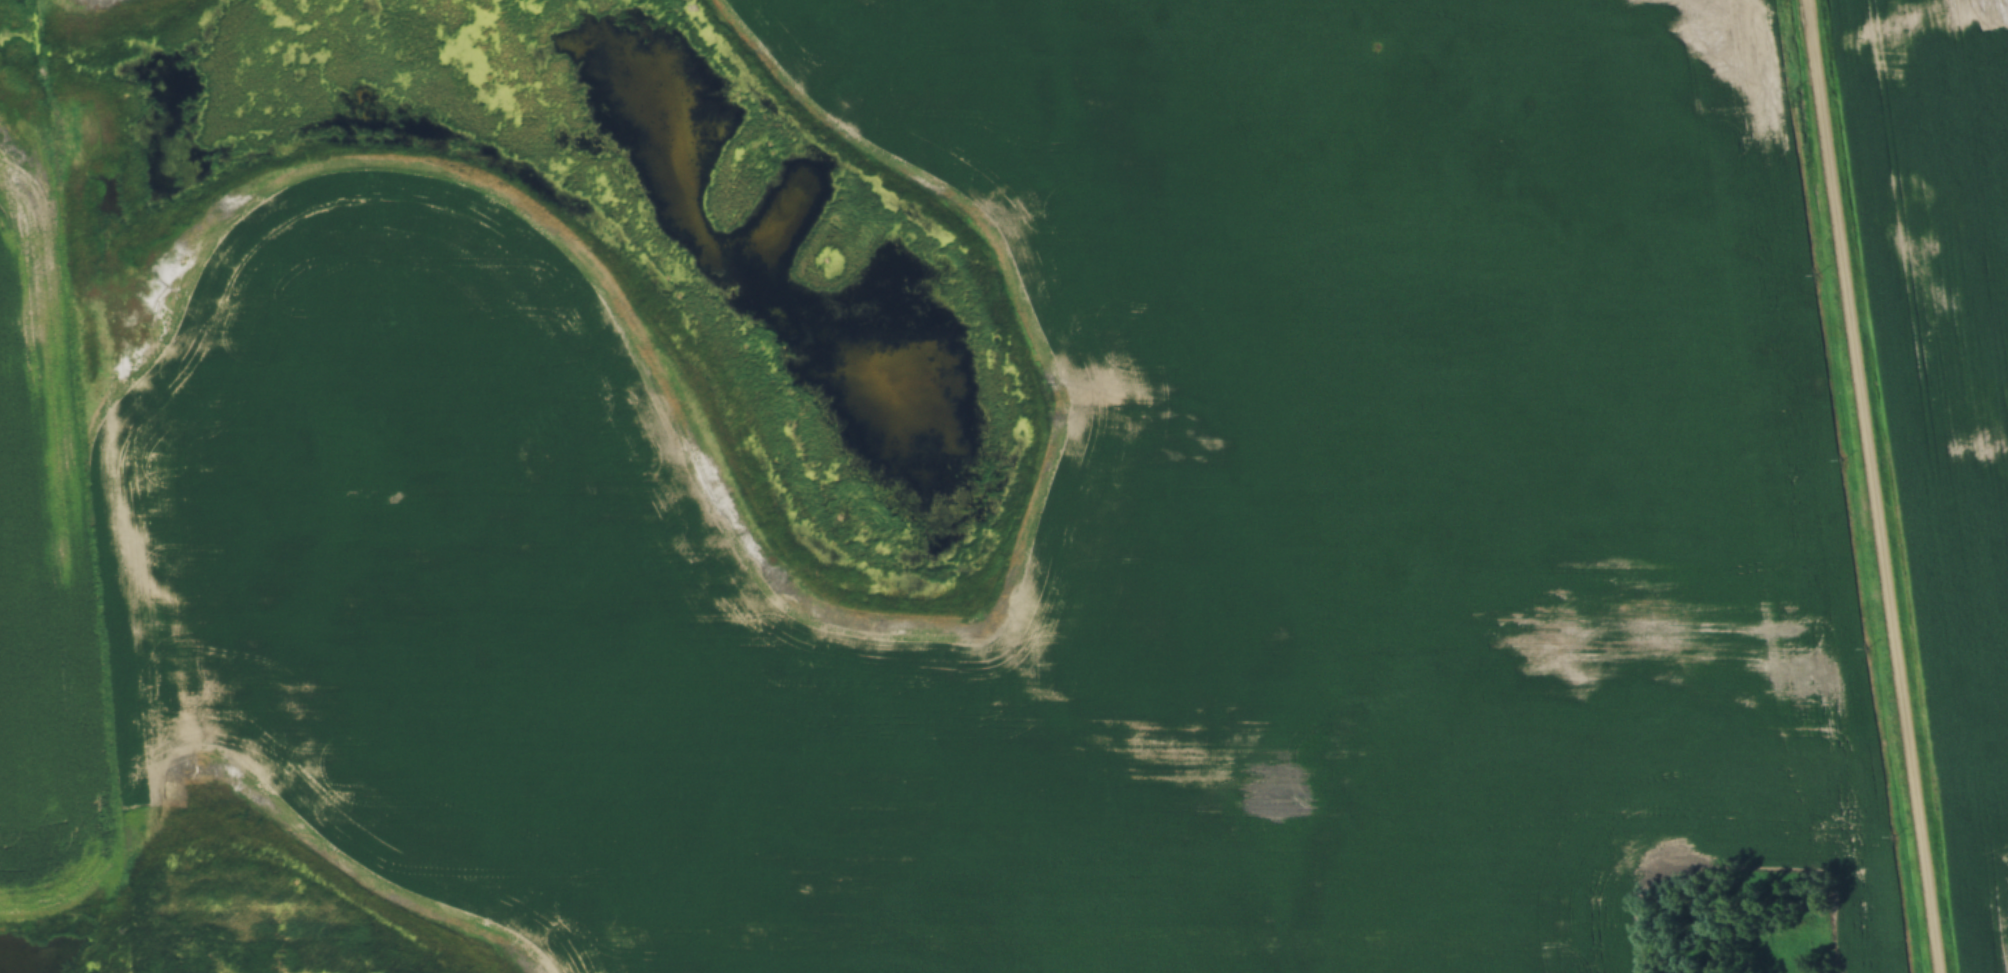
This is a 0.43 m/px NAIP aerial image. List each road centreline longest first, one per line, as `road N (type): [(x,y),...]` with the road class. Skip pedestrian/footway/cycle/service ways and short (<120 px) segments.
road 1 (residential): [(1935,972),(1803,0)]

